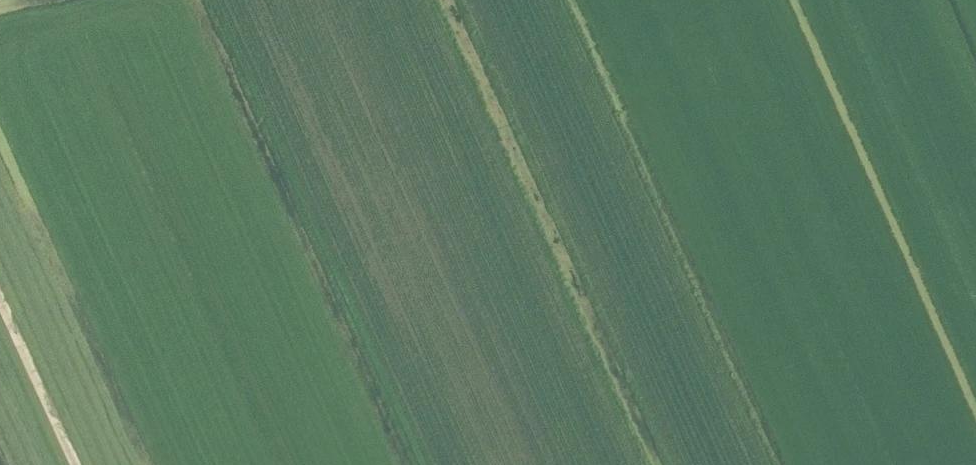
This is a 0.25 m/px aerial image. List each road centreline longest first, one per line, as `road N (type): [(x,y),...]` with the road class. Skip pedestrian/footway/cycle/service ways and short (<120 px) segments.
road 1 (track): [(73,464),(0,306)]

